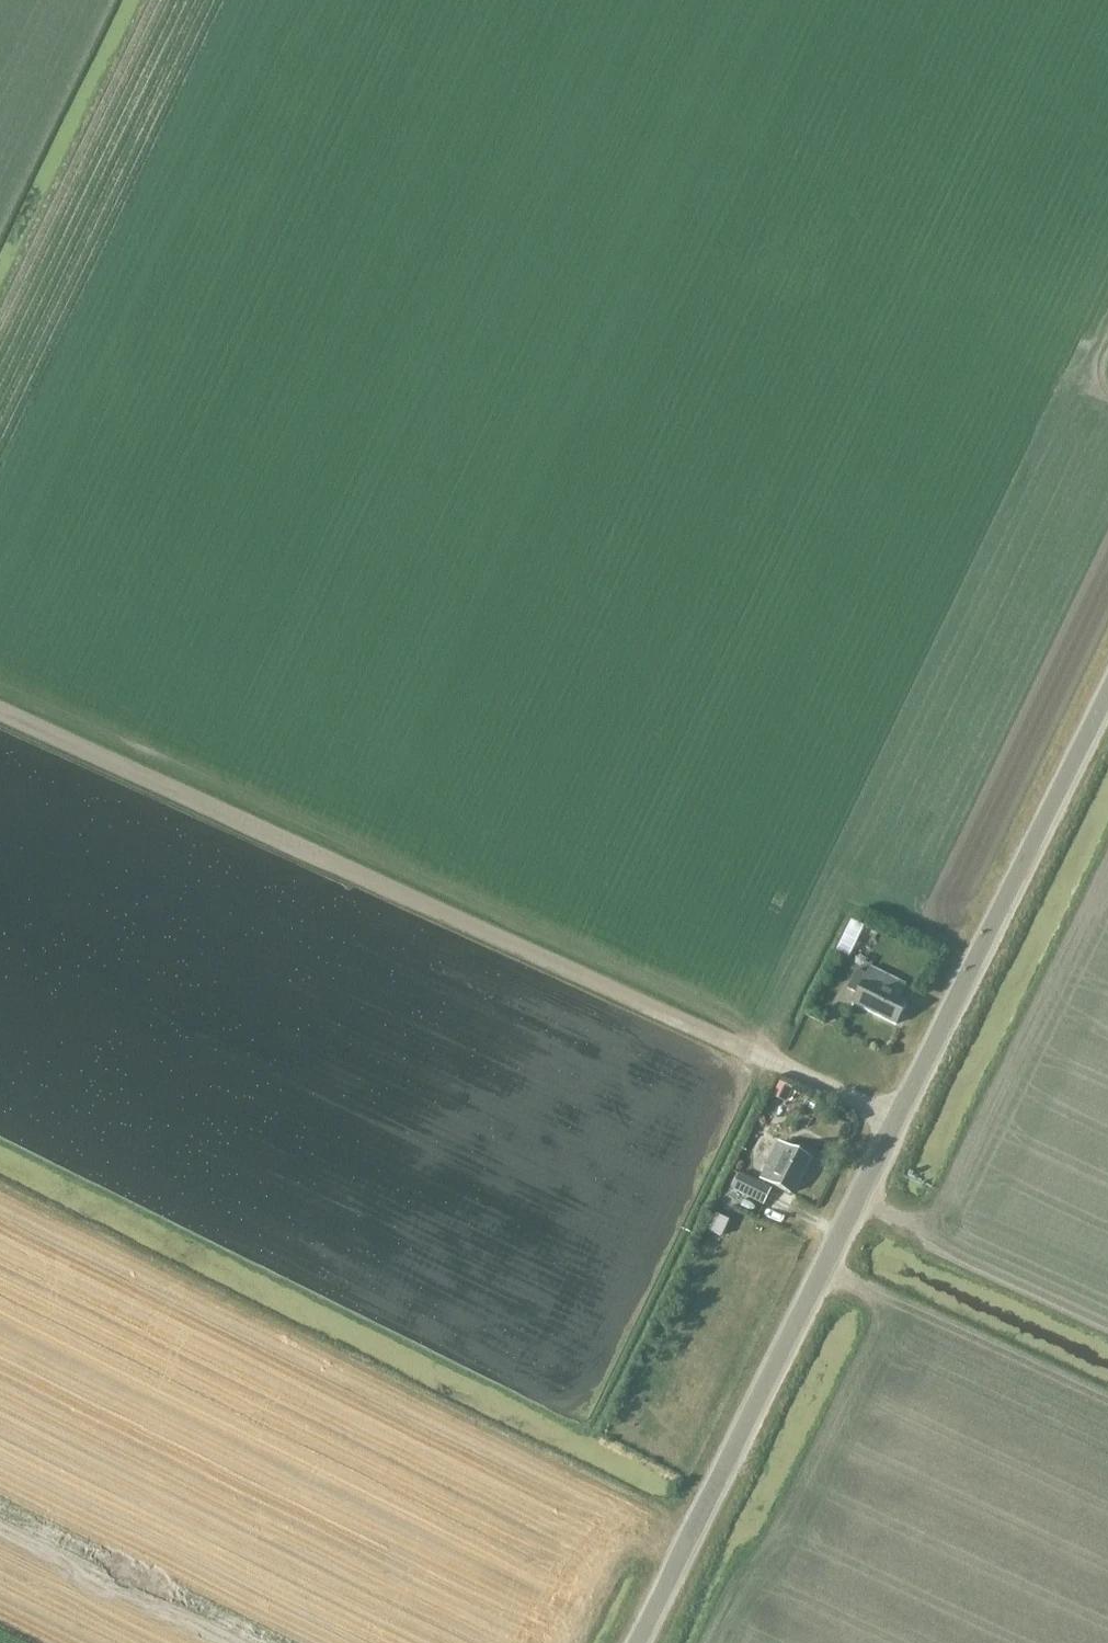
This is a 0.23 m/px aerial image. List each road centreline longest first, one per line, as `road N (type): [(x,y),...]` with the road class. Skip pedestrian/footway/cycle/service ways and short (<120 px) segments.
road 1 (unclassified): [(640,1642),(1107,692)]
road 2 (track): [(0,712),(897,1121)]

